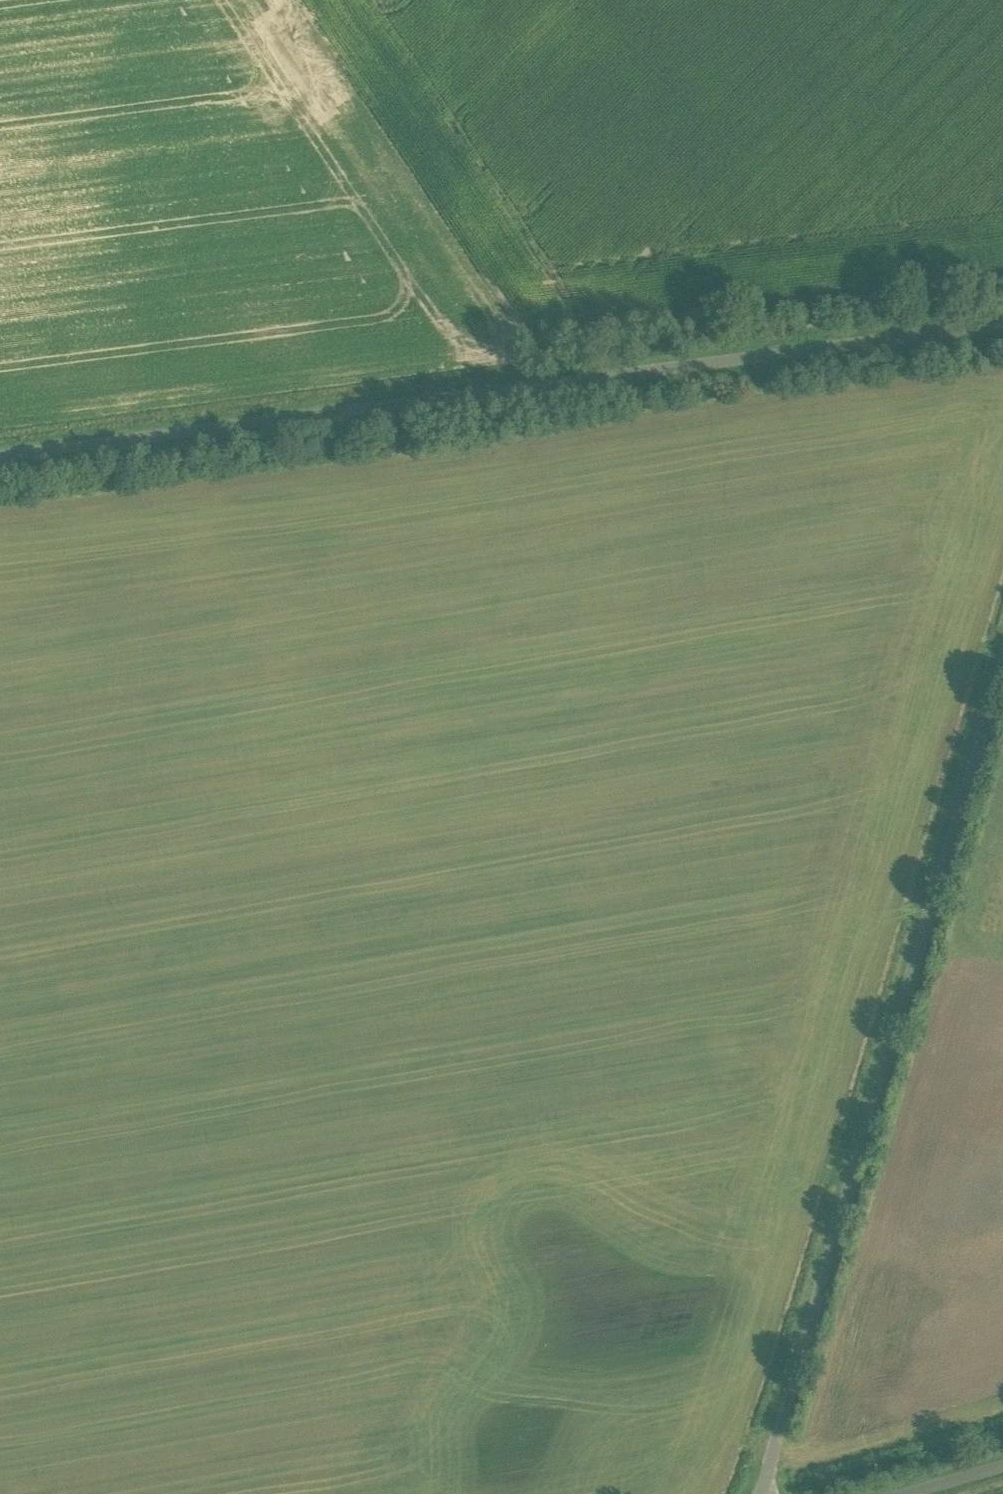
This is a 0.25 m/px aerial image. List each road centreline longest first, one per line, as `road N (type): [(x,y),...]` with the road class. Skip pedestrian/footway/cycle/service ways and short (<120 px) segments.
road 1 (unclassified): [(1002,328),(0,454)]
road 2 (unclassified): [(1002,672),(762,1493)]

